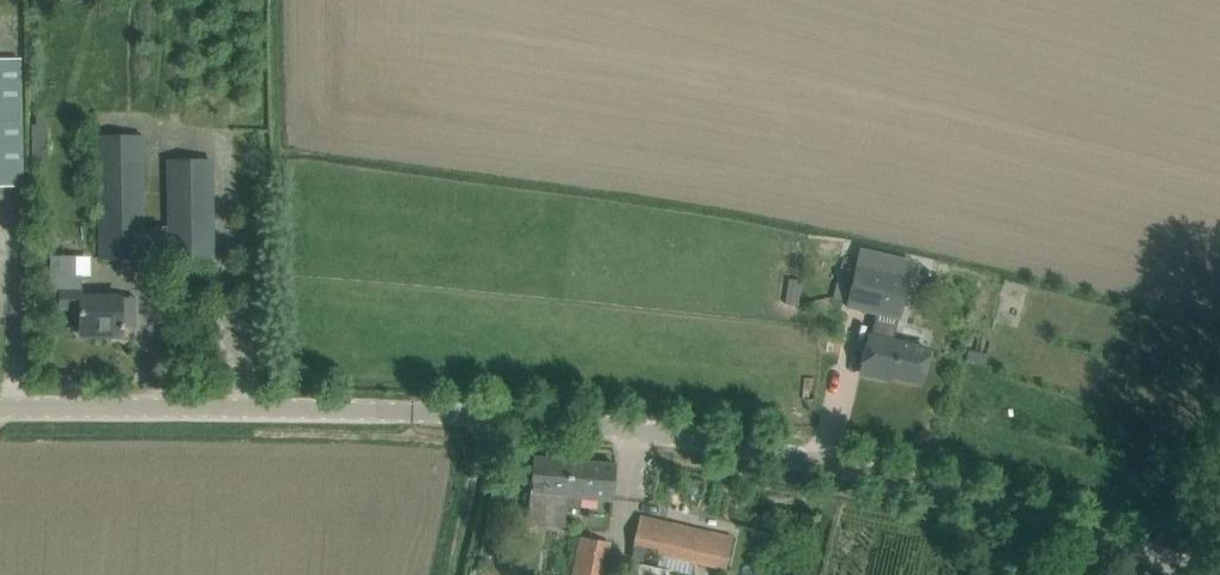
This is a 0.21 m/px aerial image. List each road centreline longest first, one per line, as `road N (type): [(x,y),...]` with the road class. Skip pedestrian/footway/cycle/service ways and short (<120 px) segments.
road 1 (tertiary): [(1194,574),(907,483),(721,446),(489,420),(0,412)]
road 2 (track): [(489,420),(455,574)]

